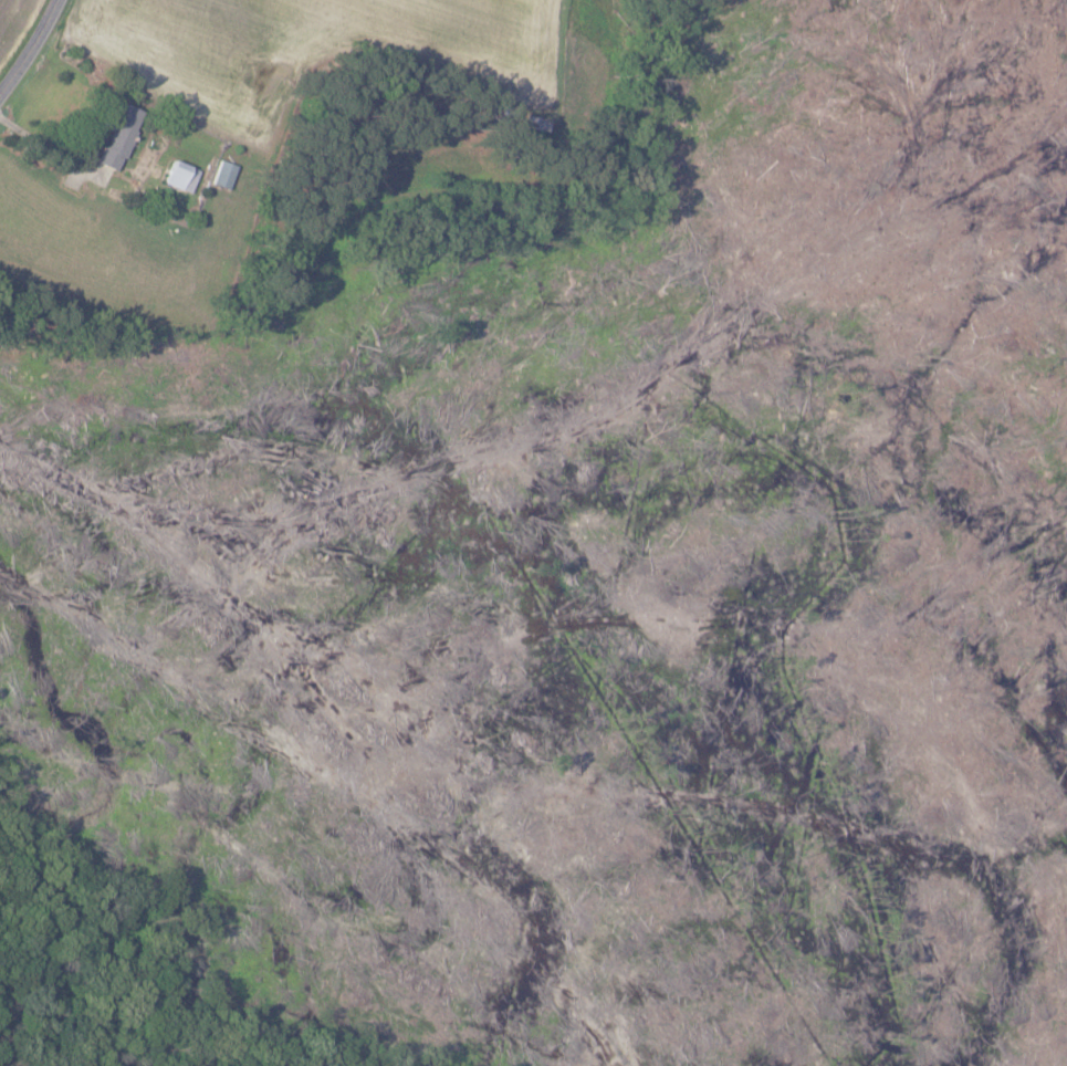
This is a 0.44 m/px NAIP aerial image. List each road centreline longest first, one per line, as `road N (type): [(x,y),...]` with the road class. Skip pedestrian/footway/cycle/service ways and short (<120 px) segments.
road 1 (residential): [(62,0),(0,103)]

